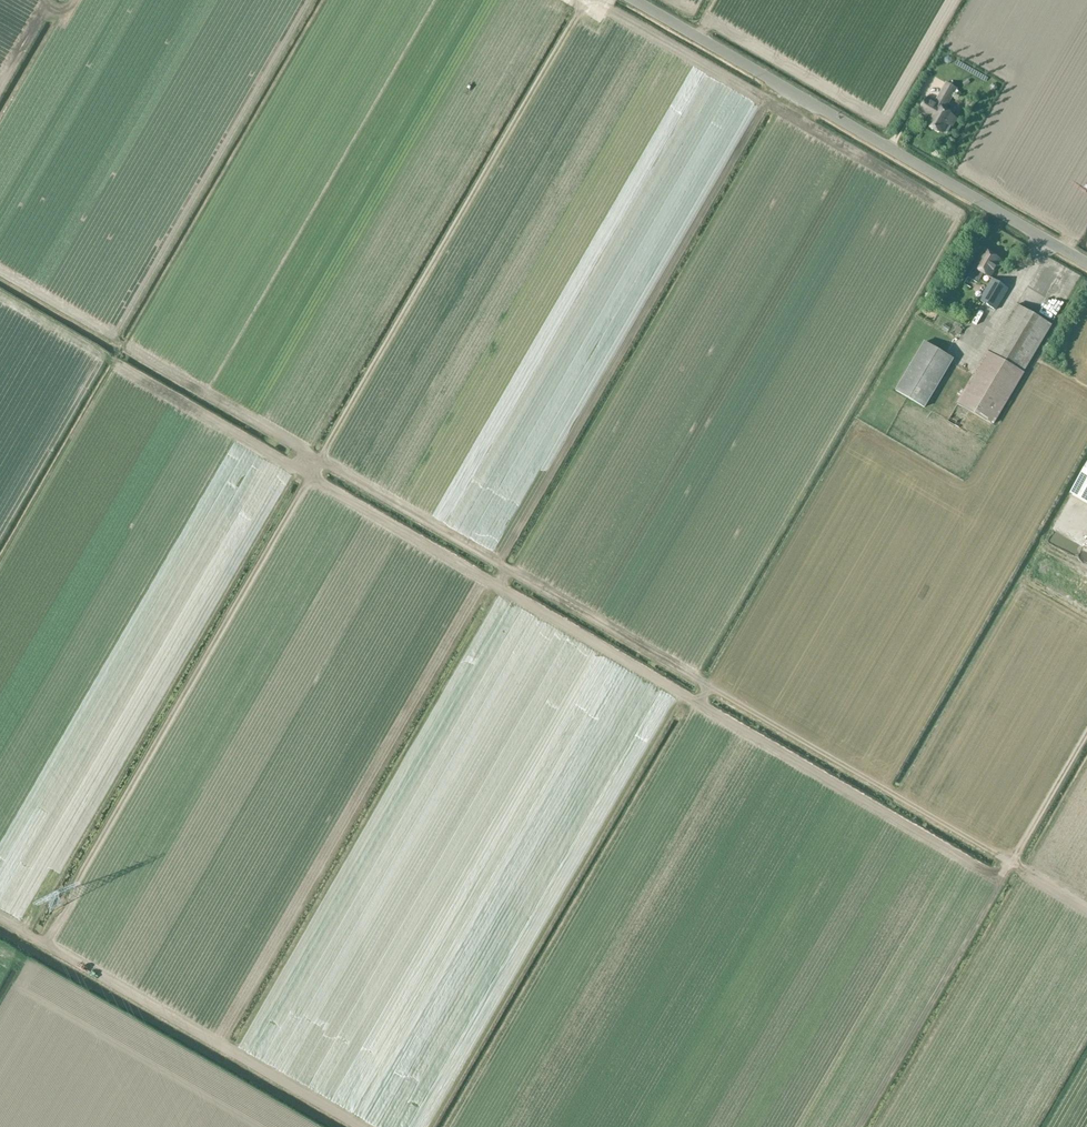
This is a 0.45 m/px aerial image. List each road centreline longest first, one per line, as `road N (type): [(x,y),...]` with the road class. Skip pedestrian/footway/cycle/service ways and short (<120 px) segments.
road 1 (unclassified): [(636,0),(1086,263)]

